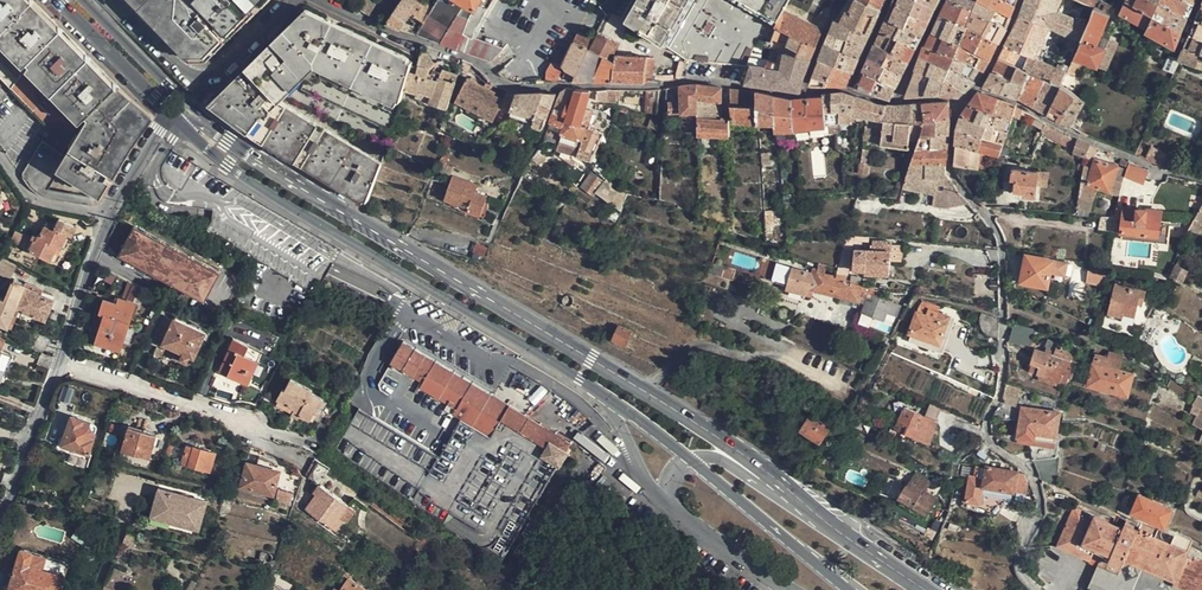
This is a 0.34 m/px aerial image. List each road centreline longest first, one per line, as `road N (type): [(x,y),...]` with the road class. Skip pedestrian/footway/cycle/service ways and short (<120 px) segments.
road 1 (primary): [(859,544),(713,434),(227,143),(84,0)]
road 2 (primary): [(171,115),(344,241),(587,386)]
road 3 (residential): [(171,115),(109,200),(87,250),(0,528)]
road 4 (residential): [(290,0),(198,80),(169,64),(109,0)]
road 5 (residential): [(568,84),(503,85),(474,61),(374,22)]
road 6 (primary): [(687,461),(847,589)]
road 7 (unclassified): [(859,544),(831,536),(716,458),(687,461)]
road 8 (primary): [(56,0),(171,115)]
road 9 (unclassified): [(667,506),(787,589)]
road 10 (unclassified): [(587,386),(617,420),(667,506)]
road 11 (primary): [(587,386),(687,461)]

